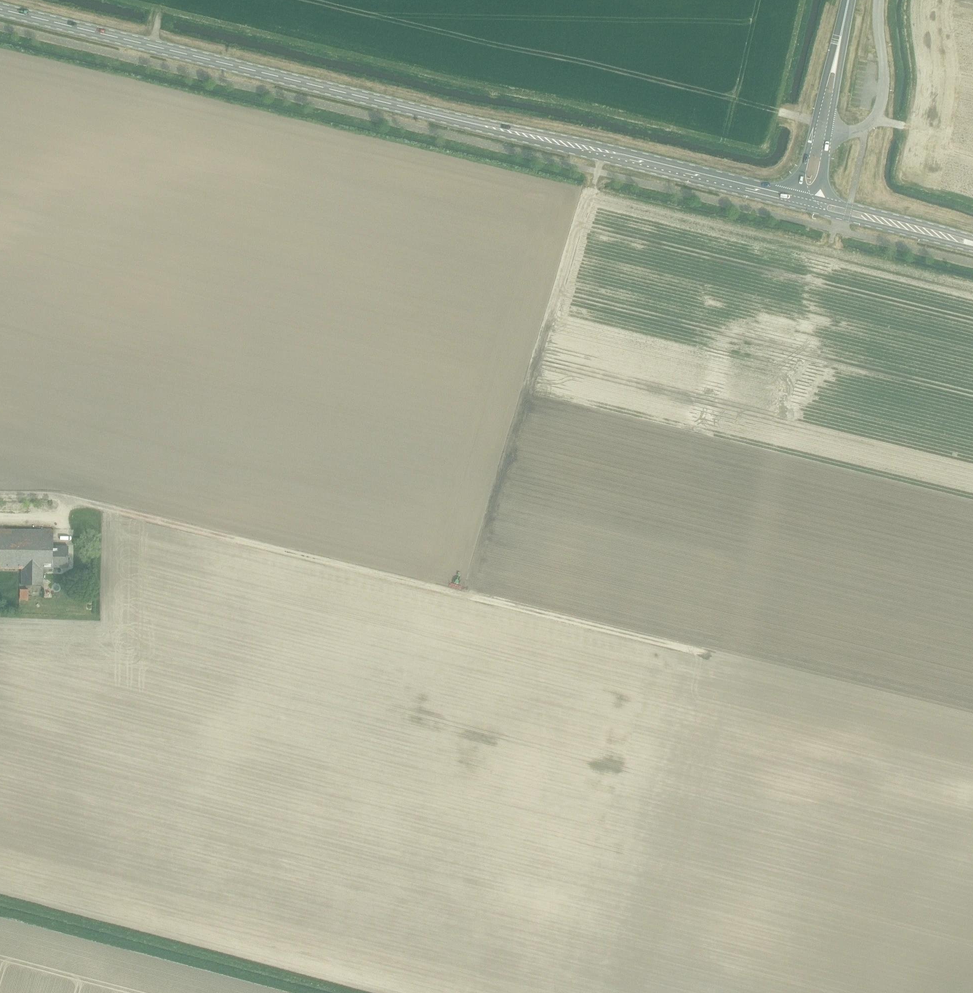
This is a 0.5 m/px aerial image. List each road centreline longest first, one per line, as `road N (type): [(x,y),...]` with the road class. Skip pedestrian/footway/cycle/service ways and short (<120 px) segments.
road 1 (secondary): [(796,202),(0,9)]
road 2 (track): [(695,652),(93,506),(69,507),(60,519)]
road 3 (unclassified): [(828,132),(855,133),(878,117),(886,74),(881,0)]

